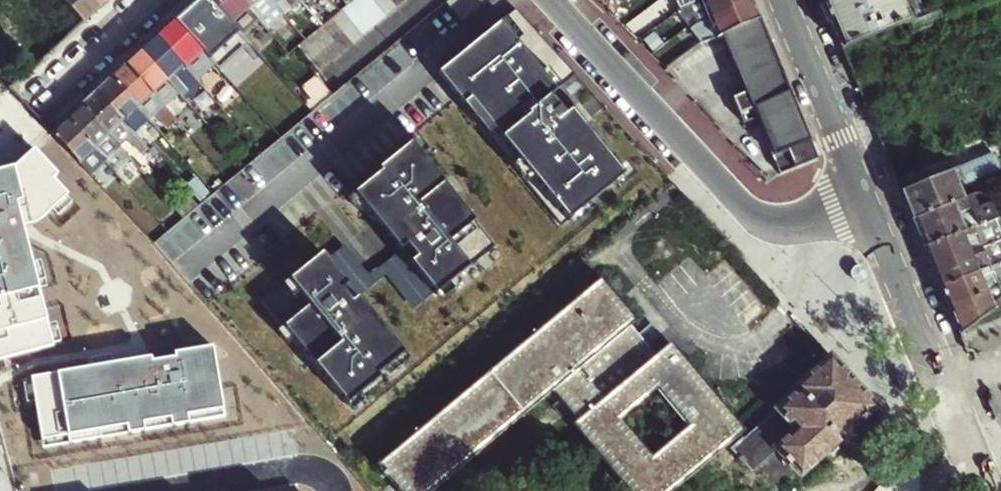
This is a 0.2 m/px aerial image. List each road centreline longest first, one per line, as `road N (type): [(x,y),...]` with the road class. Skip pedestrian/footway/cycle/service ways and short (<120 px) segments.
road 1 (residential): [(555,0),(751,214),(801,223),(869,203)]
road 2 (tertiary): [(869,203),(986,490)]
road 3 (tertiary): [(784,0),(869,203)]
road 4 (residential): [(41,102),(150,0)]

